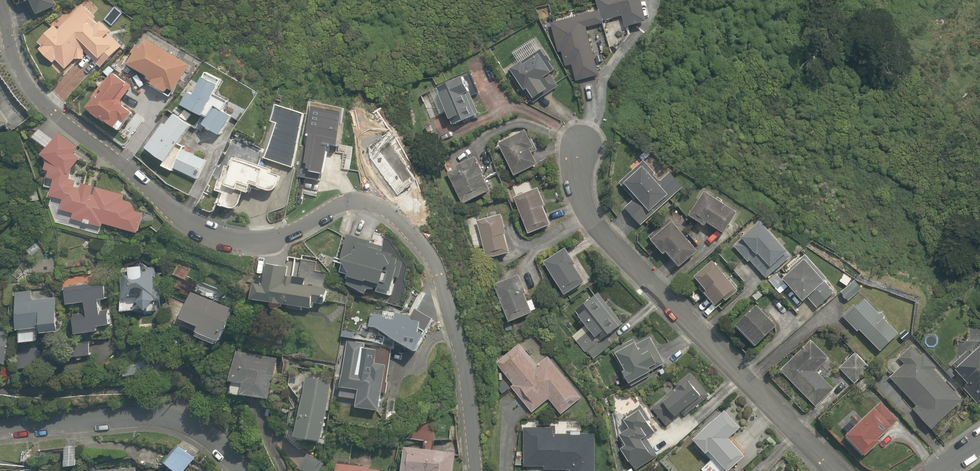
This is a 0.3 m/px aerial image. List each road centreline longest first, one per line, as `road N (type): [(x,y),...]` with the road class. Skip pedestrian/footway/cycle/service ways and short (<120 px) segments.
road 1 (residential): [(476,470),(463,359),(435,260),(389,209),(353,206),(277,240),(223,242),(170,211),(40,101),(15,62),(0,3)]
road 2 (residential): [(833,470),(593,224),(580,178),(583,134)]
road 3 (residential): [(0,430),(187,421),(243,470)]

